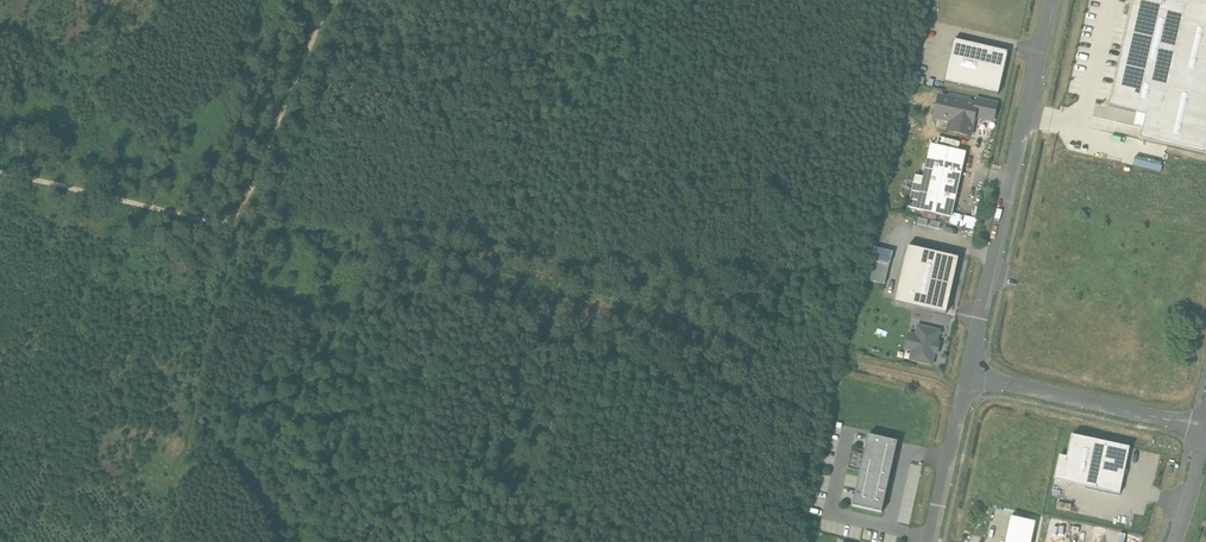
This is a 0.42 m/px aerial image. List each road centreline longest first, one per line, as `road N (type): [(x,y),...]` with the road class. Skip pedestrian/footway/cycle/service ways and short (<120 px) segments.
road 1 (track): [(335,0),(248,205),(234,218),(215,223),(0,176)]
road 2 (unclassified): [(968,377),(1050,0)]
road 3 (unclassified): [(1205,429),(968,377)]
road 4 (unclassified): [(930,541),(968,377)]

